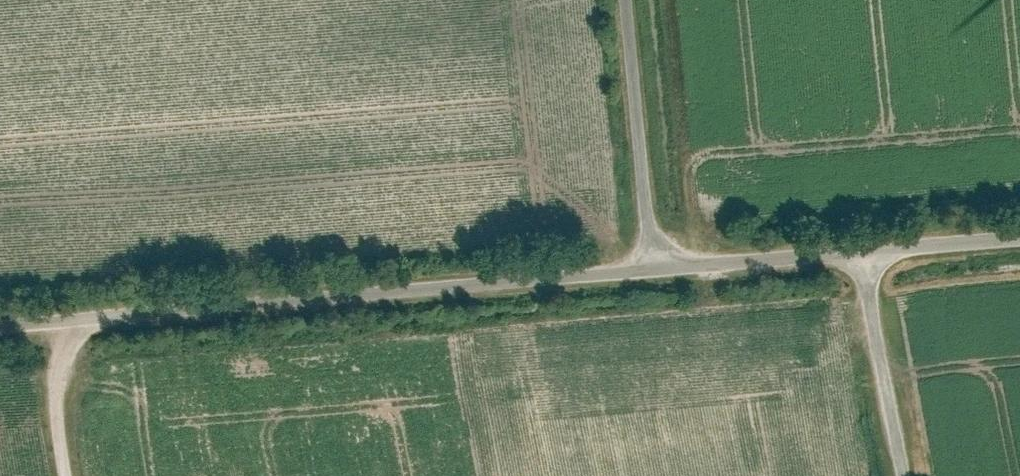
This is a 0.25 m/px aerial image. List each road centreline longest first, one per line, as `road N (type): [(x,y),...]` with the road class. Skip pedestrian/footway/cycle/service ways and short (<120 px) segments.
road 1 (unclassified): [(0,330),(658,272)]
road 2 (unclassified): [(658,272),(630,0)]
road 3 (unclassified): [(906,475),(864,254)]
road 4 (unclassified): [(658,272),(864,254)]
road 5 (unclassified): [(864,254),(1019,241)]
road 6 (track): [(56,326),(53,404),(68,475)]

